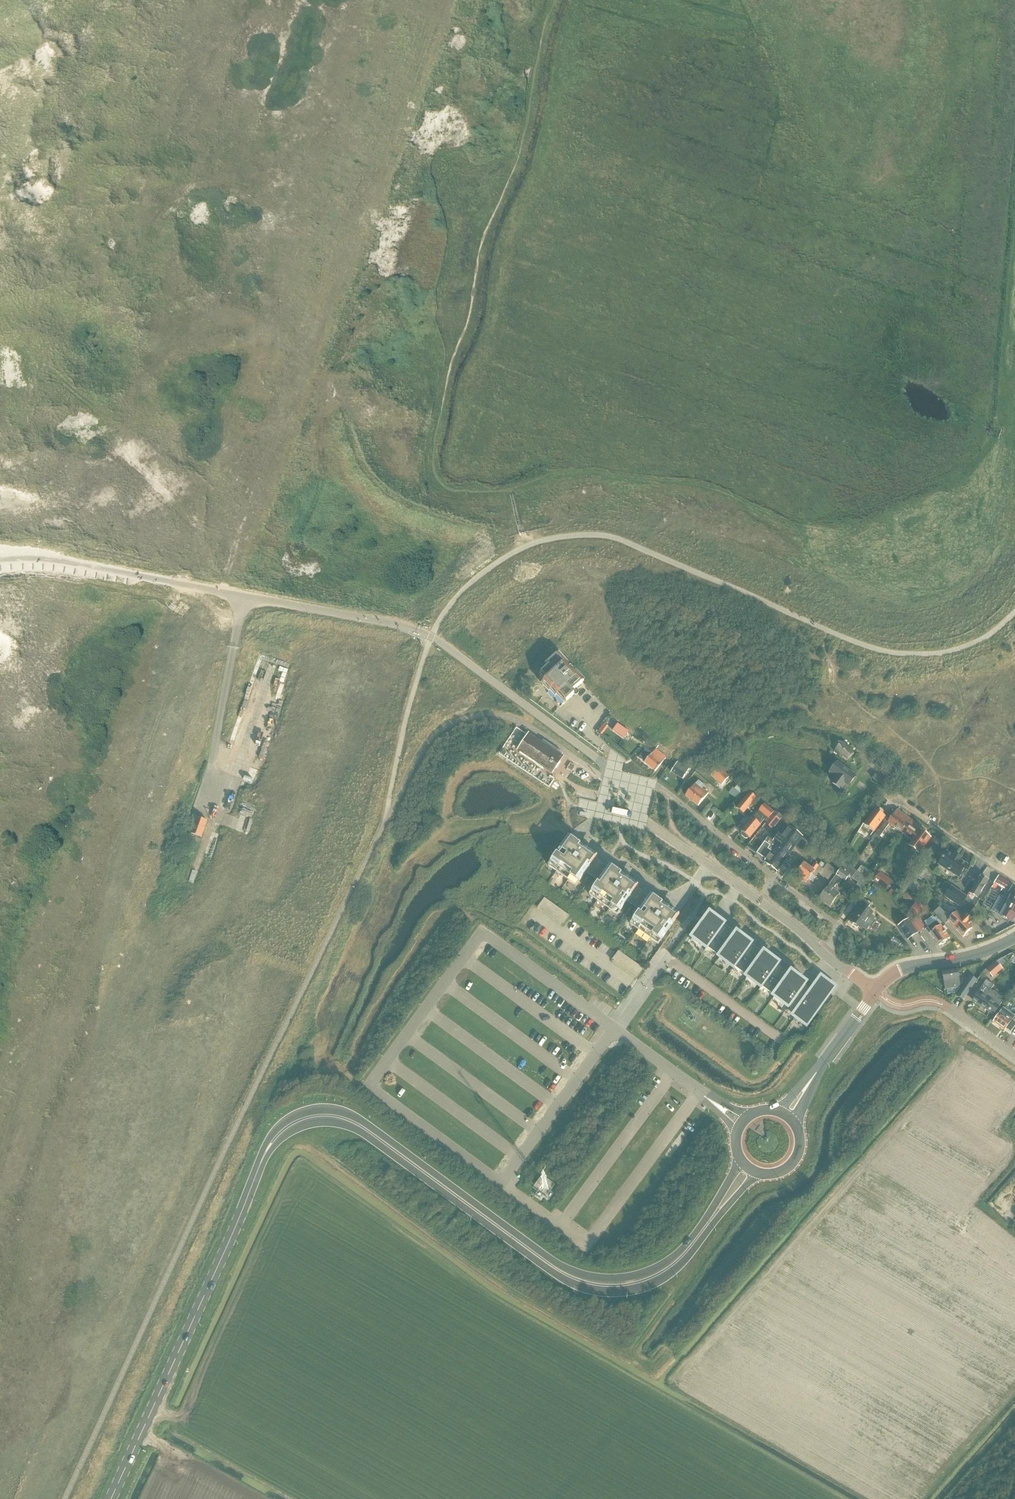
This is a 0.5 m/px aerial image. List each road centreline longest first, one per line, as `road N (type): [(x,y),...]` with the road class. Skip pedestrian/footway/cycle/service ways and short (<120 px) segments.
road 1 (secondary): [(111,1498),(266,1150),(295,1122),(328,1115),(354,1122),(551,1265),(599,1284),(643,1280),(676,1263),(747,1168)]
road 2 (track): [(231,656),(198,665),(170,690),(70,945),(0,1164)]
road 3 (unclassified): [(874,992),(666,832),(584,804)]
road 4 (secondary): [(785,1116),(874,992)]
road 5 (secondary): [(874,992),(907,967),(1014,937)]

